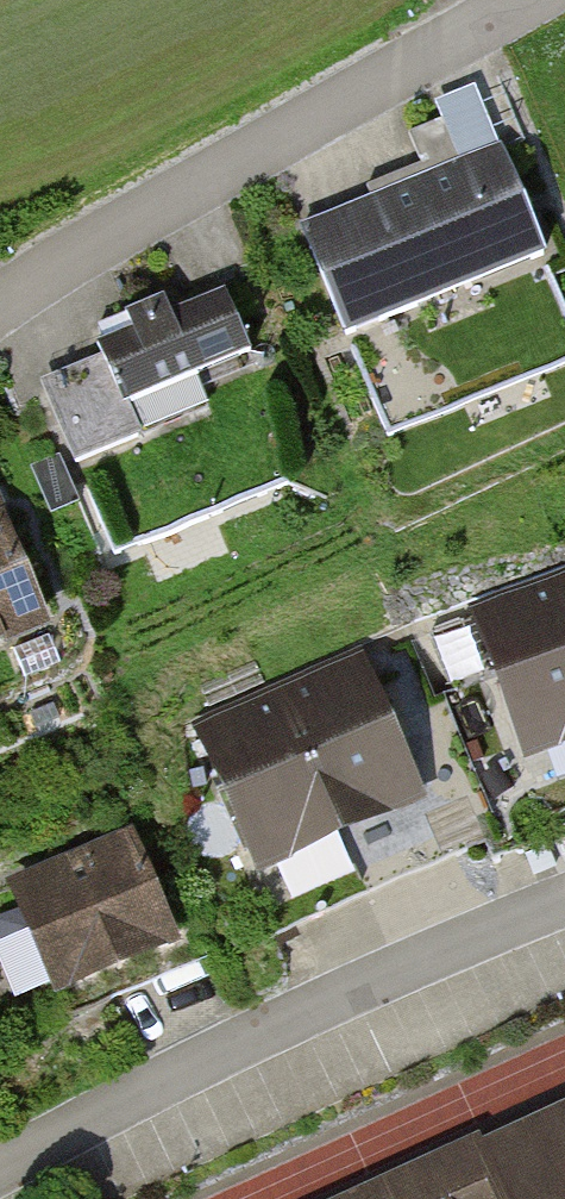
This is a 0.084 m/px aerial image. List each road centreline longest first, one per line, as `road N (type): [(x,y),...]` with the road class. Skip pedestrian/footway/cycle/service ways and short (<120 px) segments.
road 1 (residential): [(0,322),(539,0)]
road 2 (residential): [(564,904),(311,1010),(0,1172)]

